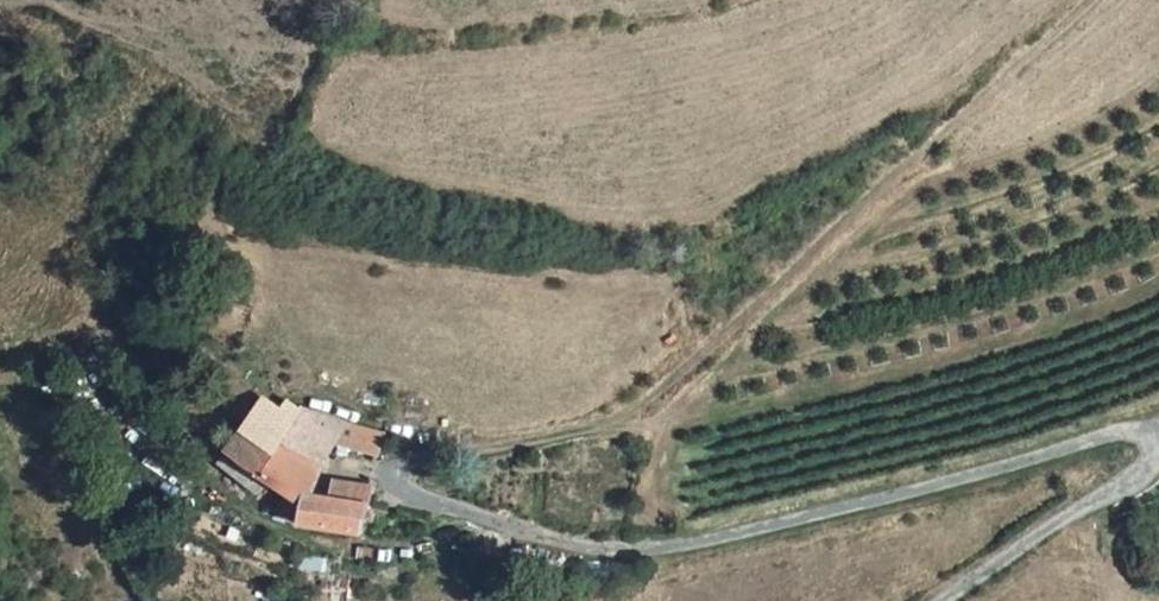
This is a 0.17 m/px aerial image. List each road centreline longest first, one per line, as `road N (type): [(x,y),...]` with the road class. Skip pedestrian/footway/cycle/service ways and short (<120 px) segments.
road 1 (unclassified): [(935,600),(1158,456),(1143,432),(639,557),(394,487)]
road 2 (track): [(394,487),(423,452),(612,425),(741,329),(941,146),(1083,0)]

